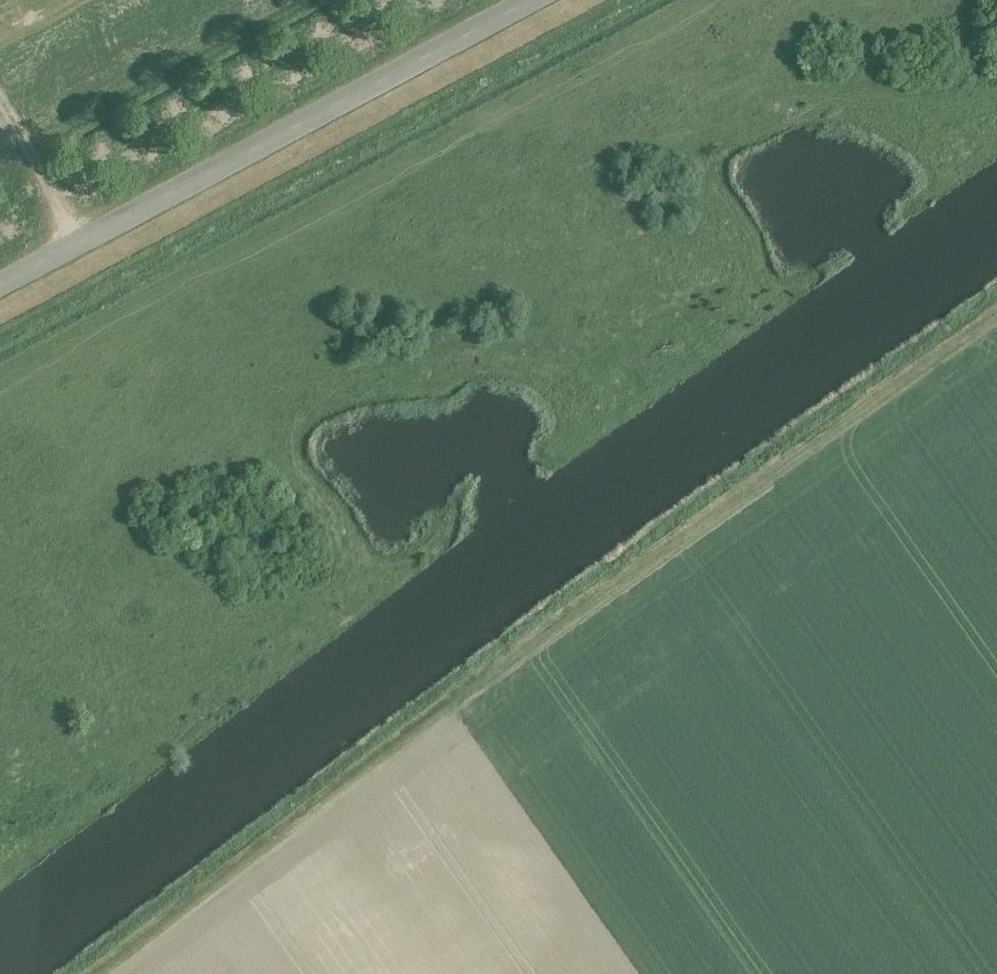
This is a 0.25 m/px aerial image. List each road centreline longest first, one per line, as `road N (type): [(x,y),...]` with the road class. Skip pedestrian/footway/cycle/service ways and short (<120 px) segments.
road 1 (unclassified): [(0,284),(530,0)]

